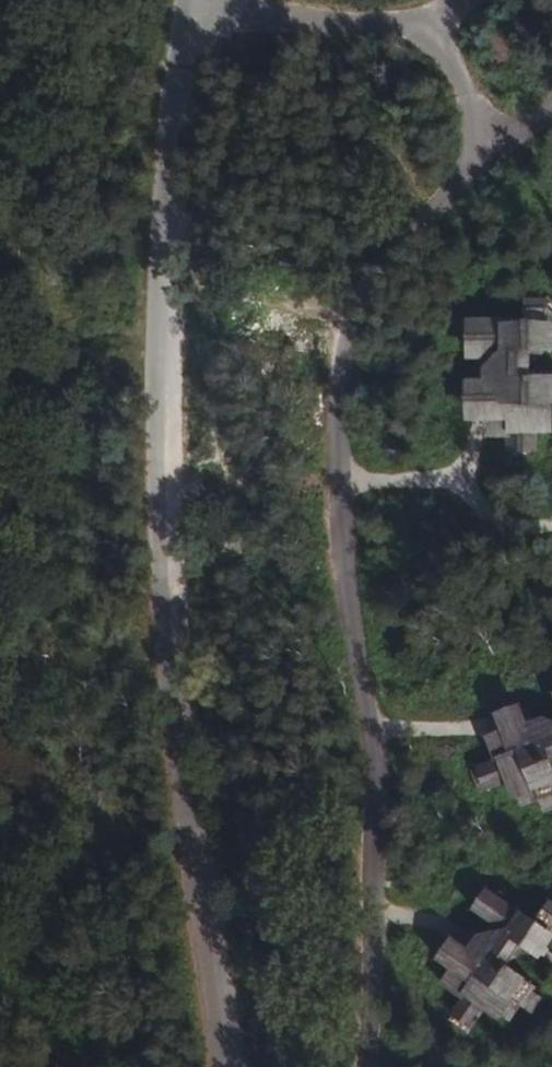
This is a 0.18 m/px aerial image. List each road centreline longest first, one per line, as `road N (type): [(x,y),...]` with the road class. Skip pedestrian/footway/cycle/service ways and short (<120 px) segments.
road 1 (unclassified): [(187,0),(156,226),(153,478),(175,797),(215,1066)]

